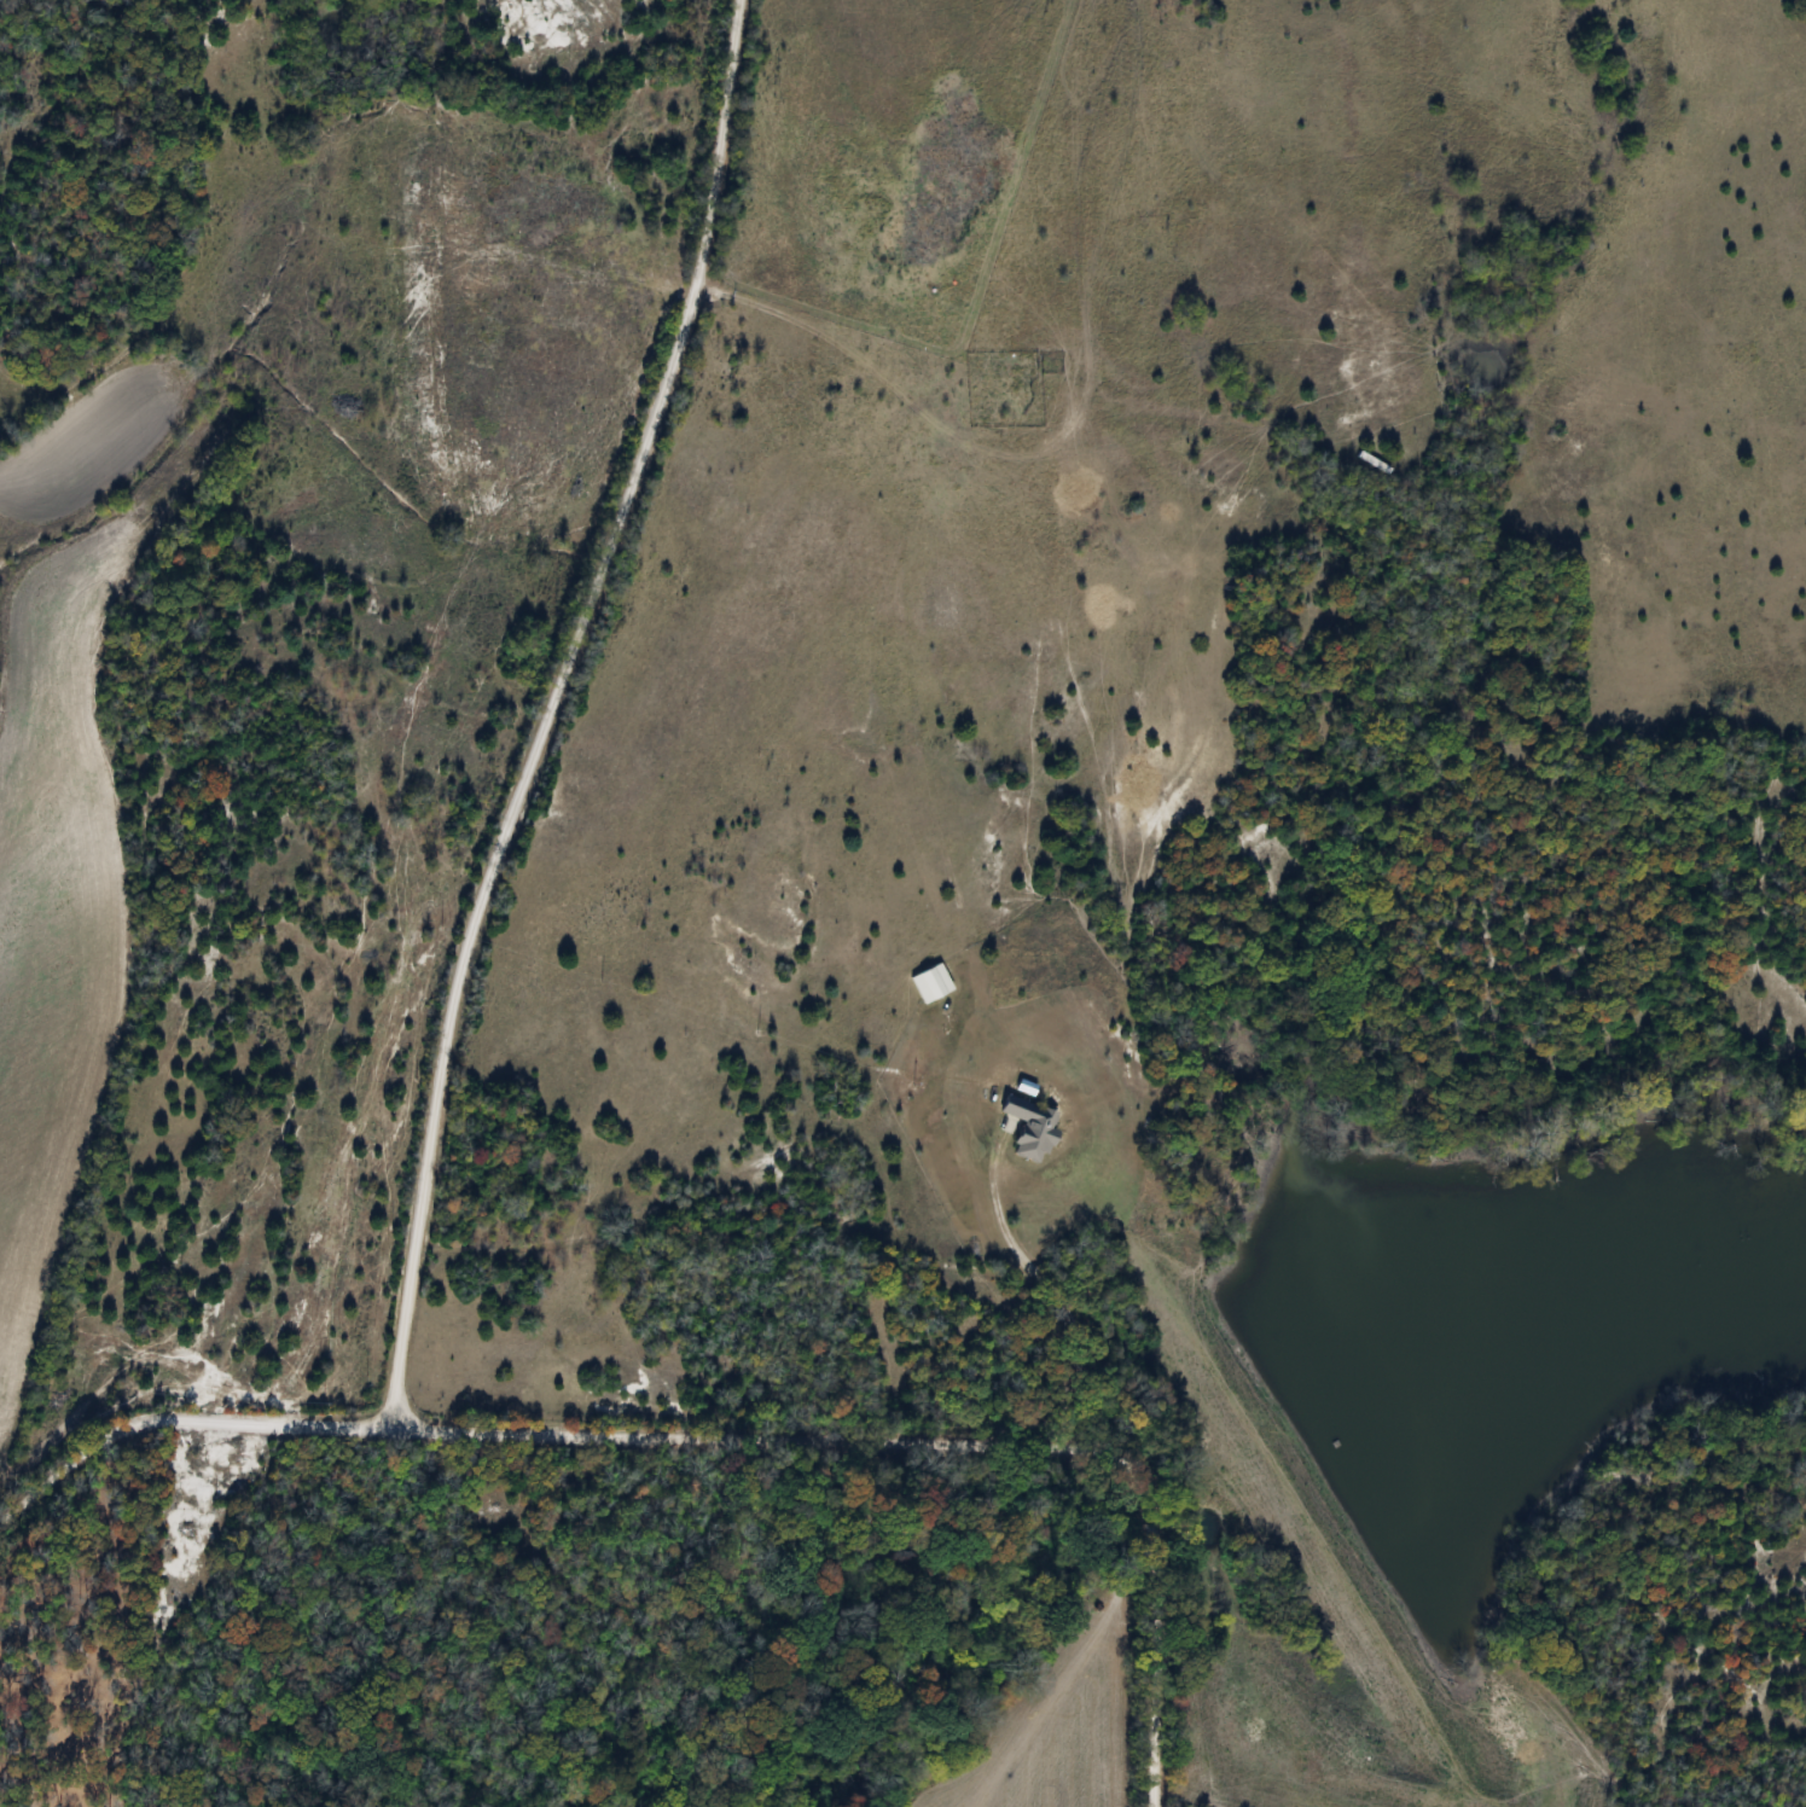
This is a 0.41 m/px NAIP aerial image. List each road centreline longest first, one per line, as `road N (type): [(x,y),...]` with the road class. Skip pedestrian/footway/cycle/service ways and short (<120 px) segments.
road 1 (residential): [(394,1431),(449,1005),(646,449),(680,332),(704,245),(739,0)]
road 2 (residential): [(1154,1806),(1156,1507),(1111,1466),(1007,1441),(394,1431)]
road 3 (residential): [(0,1523),(129,1428),(394,1431)]

